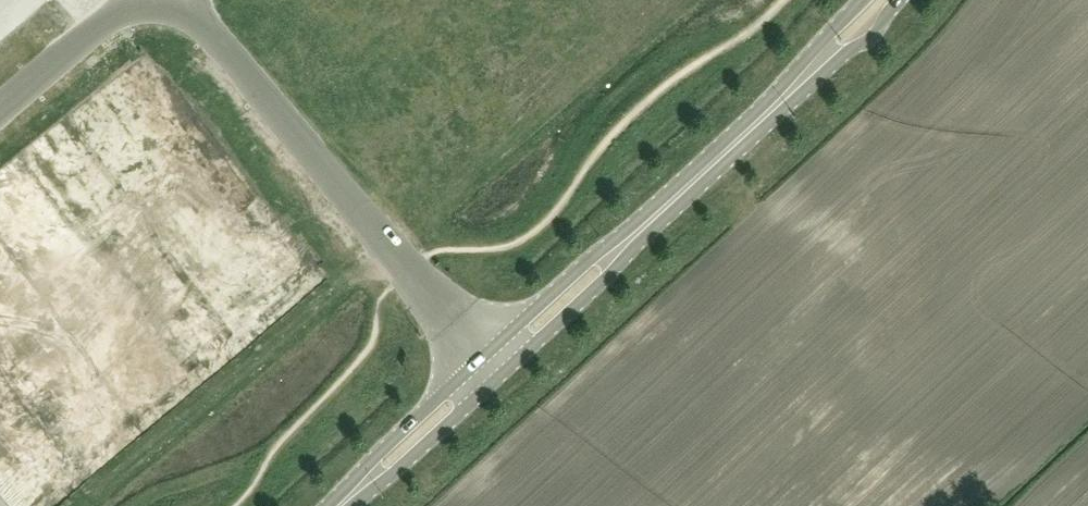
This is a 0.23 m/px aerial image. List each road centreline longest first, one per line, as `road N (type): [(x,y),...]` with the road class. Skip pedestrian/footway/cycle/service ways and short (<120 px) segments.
road 1 (unclassified): [(484,354),(184,0)]
road 2 (secondary): [(631,240),(804,81)]
road 3 (secondary): [(349,498),(395,471),(504,371)]
road 4 (secondary): [(484,354),(378,453),(349,498)]
road 5 (secondary): [(631,240),(588,260),(484,354)]
road 6 (secondary): [(504,371),(607,275),(631,240)]
road 7 (unclassified): [(137,0),(0,115)]
road 8 (secondary): [(804,81),(869,38),(899,0)]

